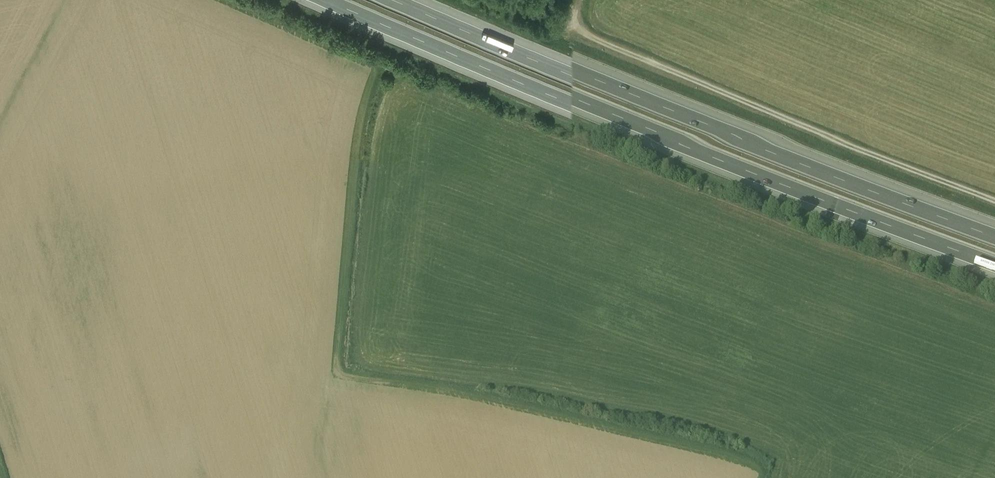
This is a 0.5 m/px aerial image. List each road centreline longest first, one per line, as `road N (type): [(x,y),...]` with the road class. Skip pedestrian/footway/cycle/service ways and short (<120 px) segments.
road 1 (motorway): [(336,0),(688,152),(994,268)]
road 2 (motorway): [(994,239),(683,122),(394,0)]

